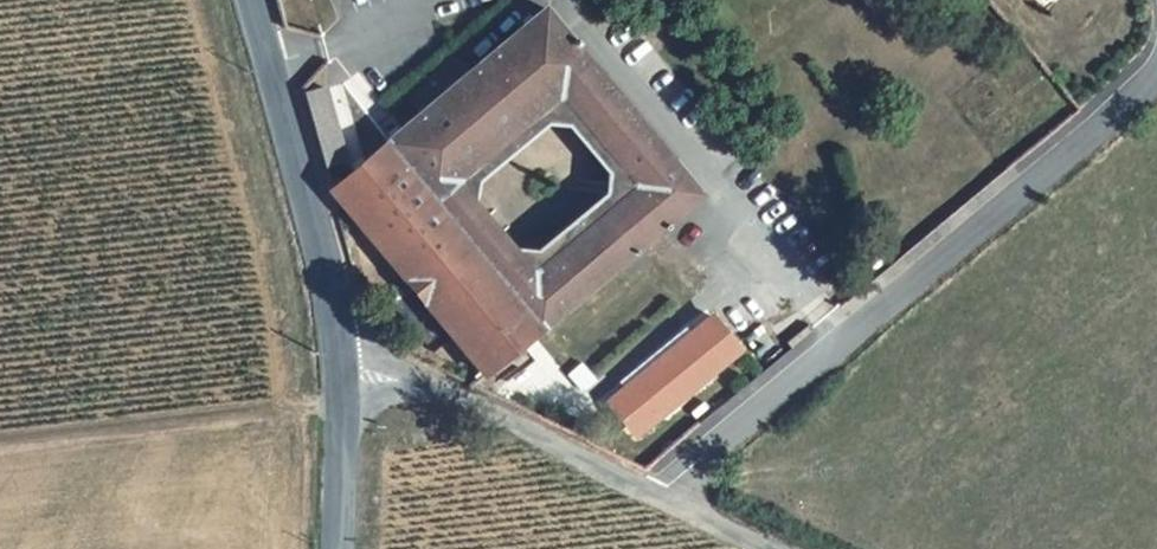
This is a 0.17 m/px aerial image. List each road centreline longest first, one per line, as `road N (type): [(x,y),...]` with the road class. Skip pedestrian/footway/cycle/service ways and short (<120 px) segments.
road 1 (residential): [(1156,83),(662,495)]
road 2 (tertiary): [(249,0),(328,274),(340,370)]
road 3 (unclassified): [(662,495),(411,380),(340,370)]
road 4 (track): [(0,444),(340,404)]
road 5 (tertiary): [(340,370),(338,548)]

